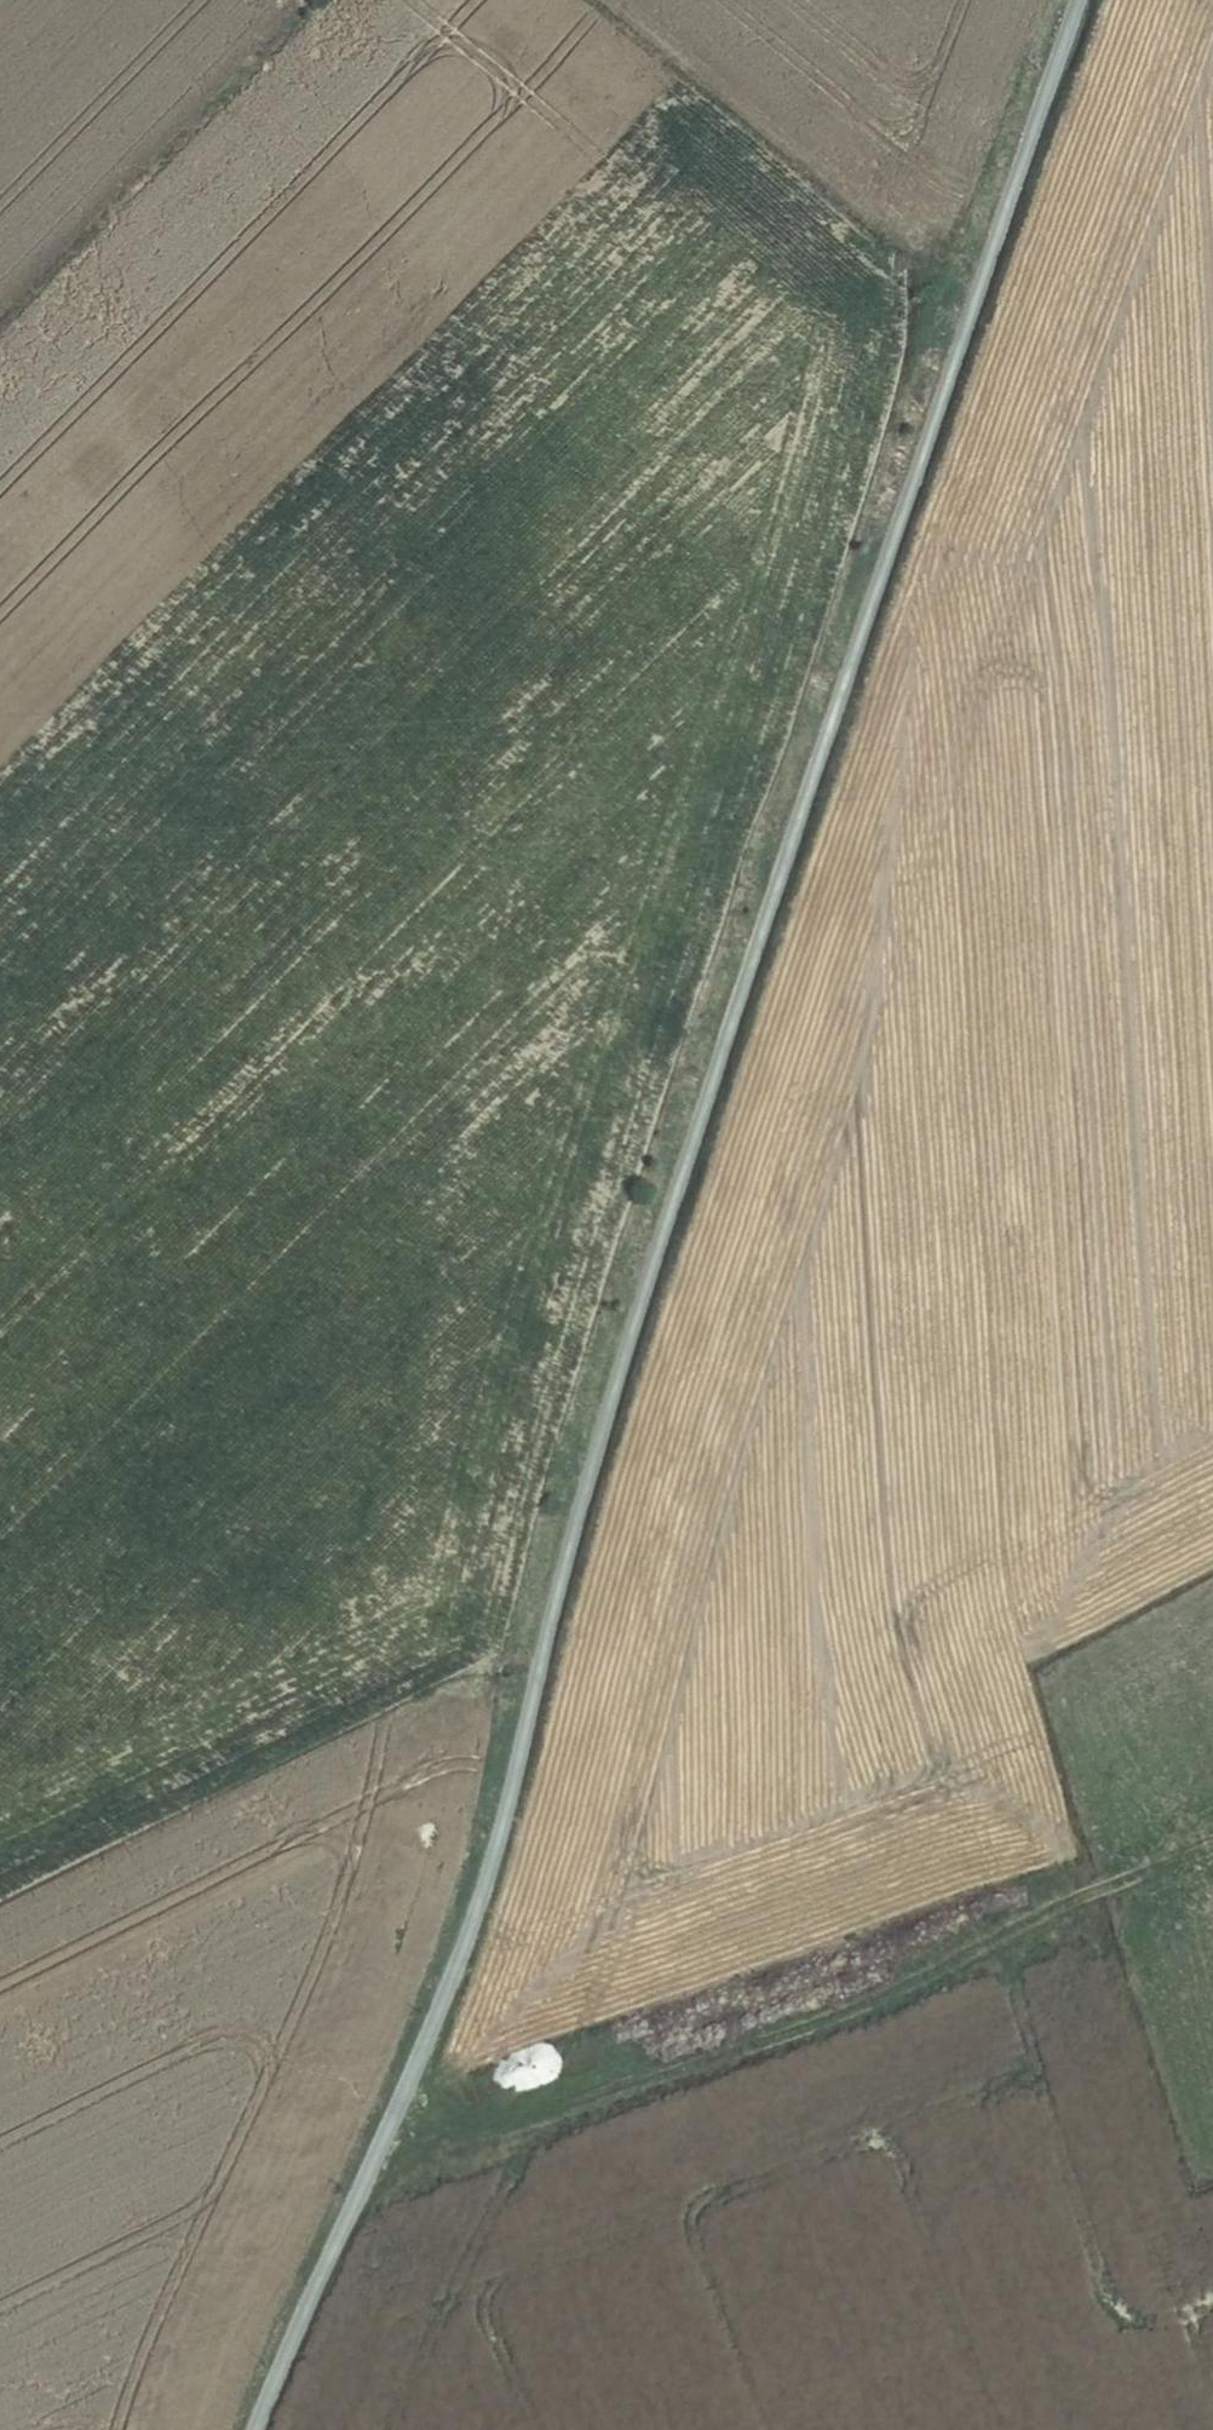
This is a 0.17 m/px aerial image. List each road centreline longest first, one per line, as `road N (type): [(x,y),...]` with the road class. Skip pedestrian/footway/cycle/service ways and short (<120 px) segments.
road 1 (unclassified): [(1082,0),(642,1297),(535,1654),(477,1914),(255,2429)]

